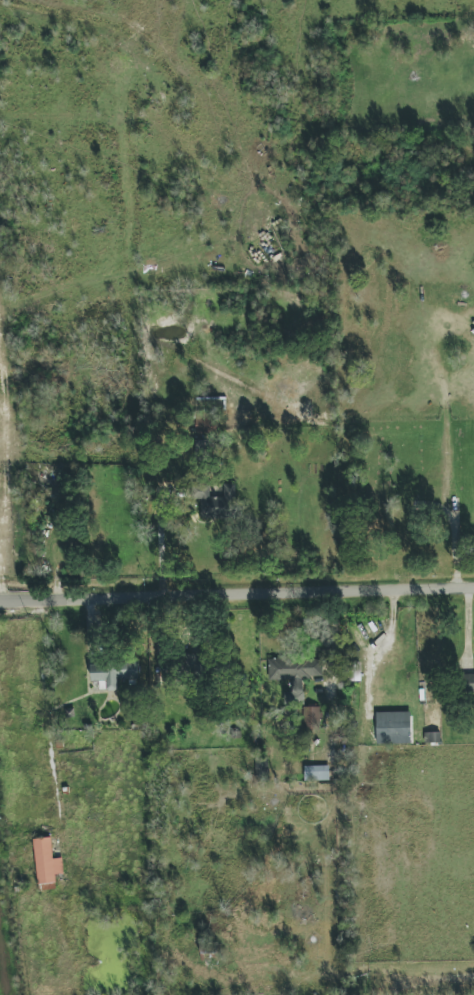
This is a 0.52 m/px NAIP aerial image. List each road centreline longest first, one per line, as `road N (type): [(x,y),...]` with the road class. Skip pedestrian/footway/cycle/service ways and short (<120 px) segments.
road 1 (residential): [(0,600),(473,585)]

